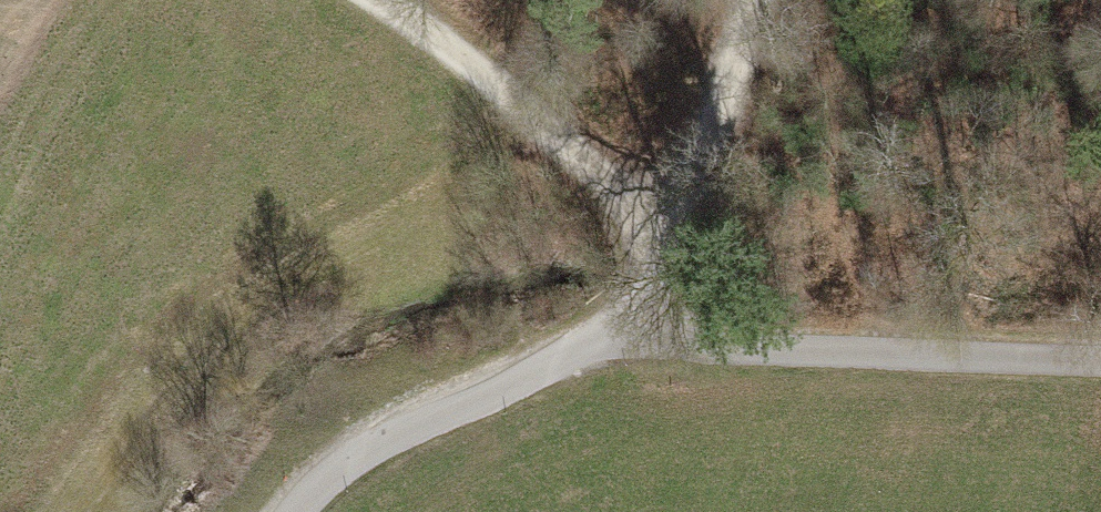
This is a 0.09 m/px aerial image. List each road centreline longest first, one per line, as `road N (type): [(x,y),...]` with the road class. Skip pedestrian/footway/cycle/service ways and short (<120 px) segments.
road 1 (track): [(297,511),(335,463),(442,405),(683,306)]
road 2 (track): [(683,306),(717,329),(793,357),(892,367),(1100,368)]
road 3 (track): [(364,0),(668,212)]
road 4 (track): [(683,306),(668,212),(716,118),(755,0)]

